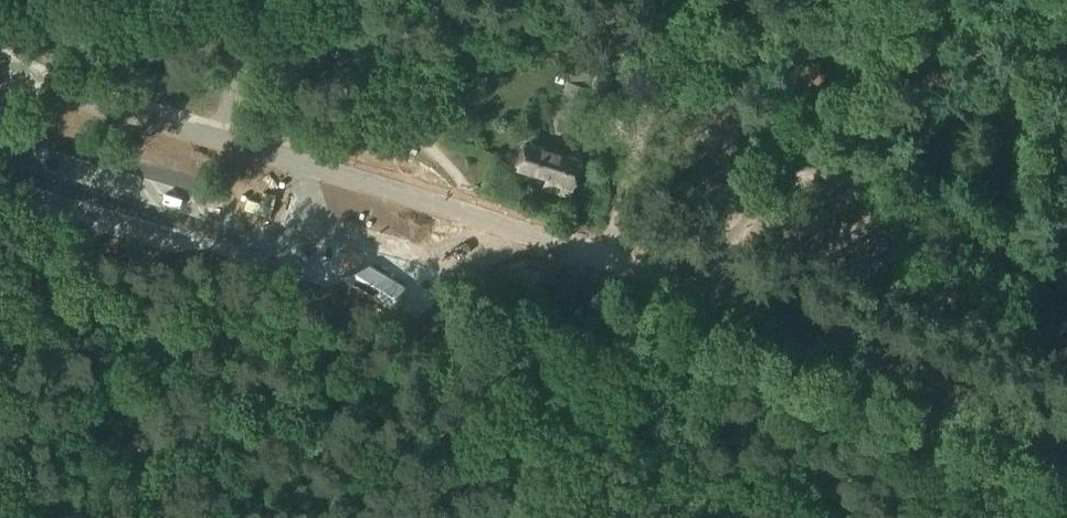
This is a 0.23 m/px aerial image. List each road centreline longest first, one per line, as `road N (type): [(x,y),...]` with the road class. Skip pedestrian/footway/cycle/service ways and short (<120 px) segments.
road 1 (unclassified): [(1066,451),(789,323),(569,240),(0,78)]
road 2 (track): [(161,517),(16,174),(0,157)]

